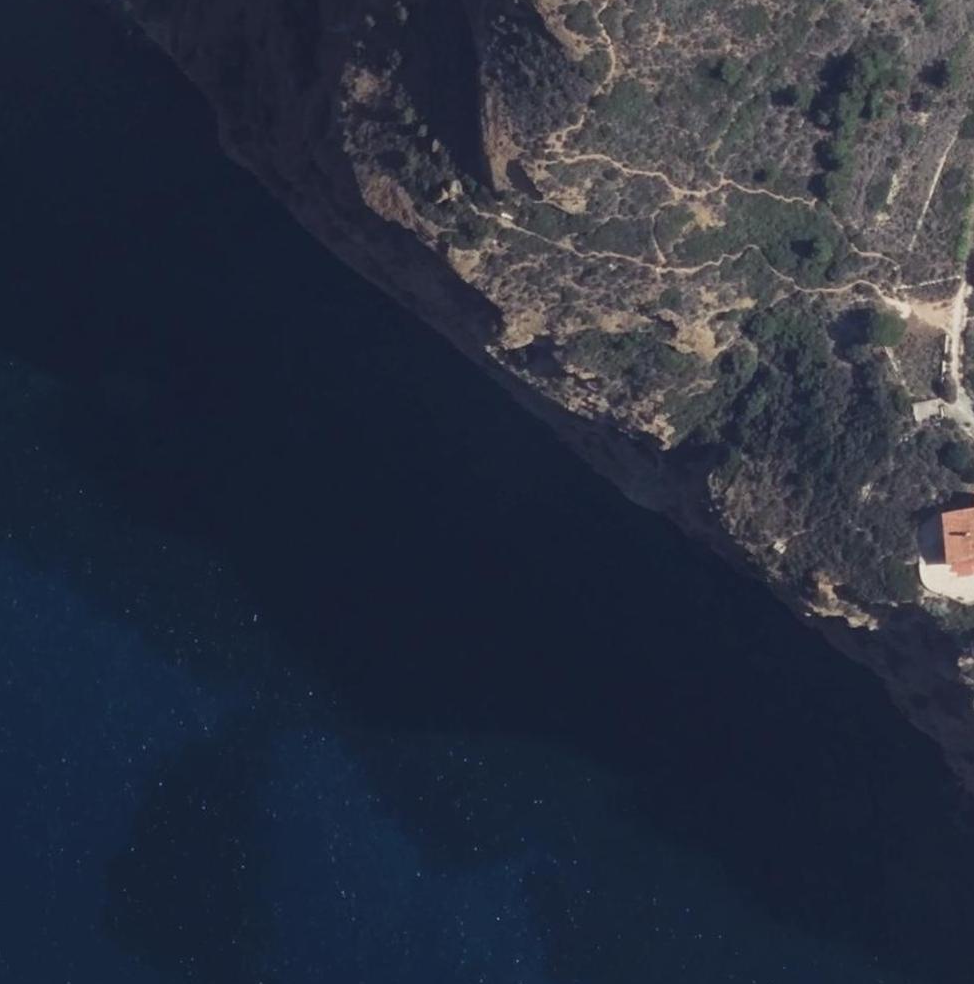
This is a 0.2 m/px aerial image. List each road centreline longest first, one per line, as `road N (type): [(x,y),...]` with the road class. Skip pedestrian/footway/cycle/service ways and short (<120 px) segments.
road 1 (track): [(973,236),(955,365),(973,422)]

